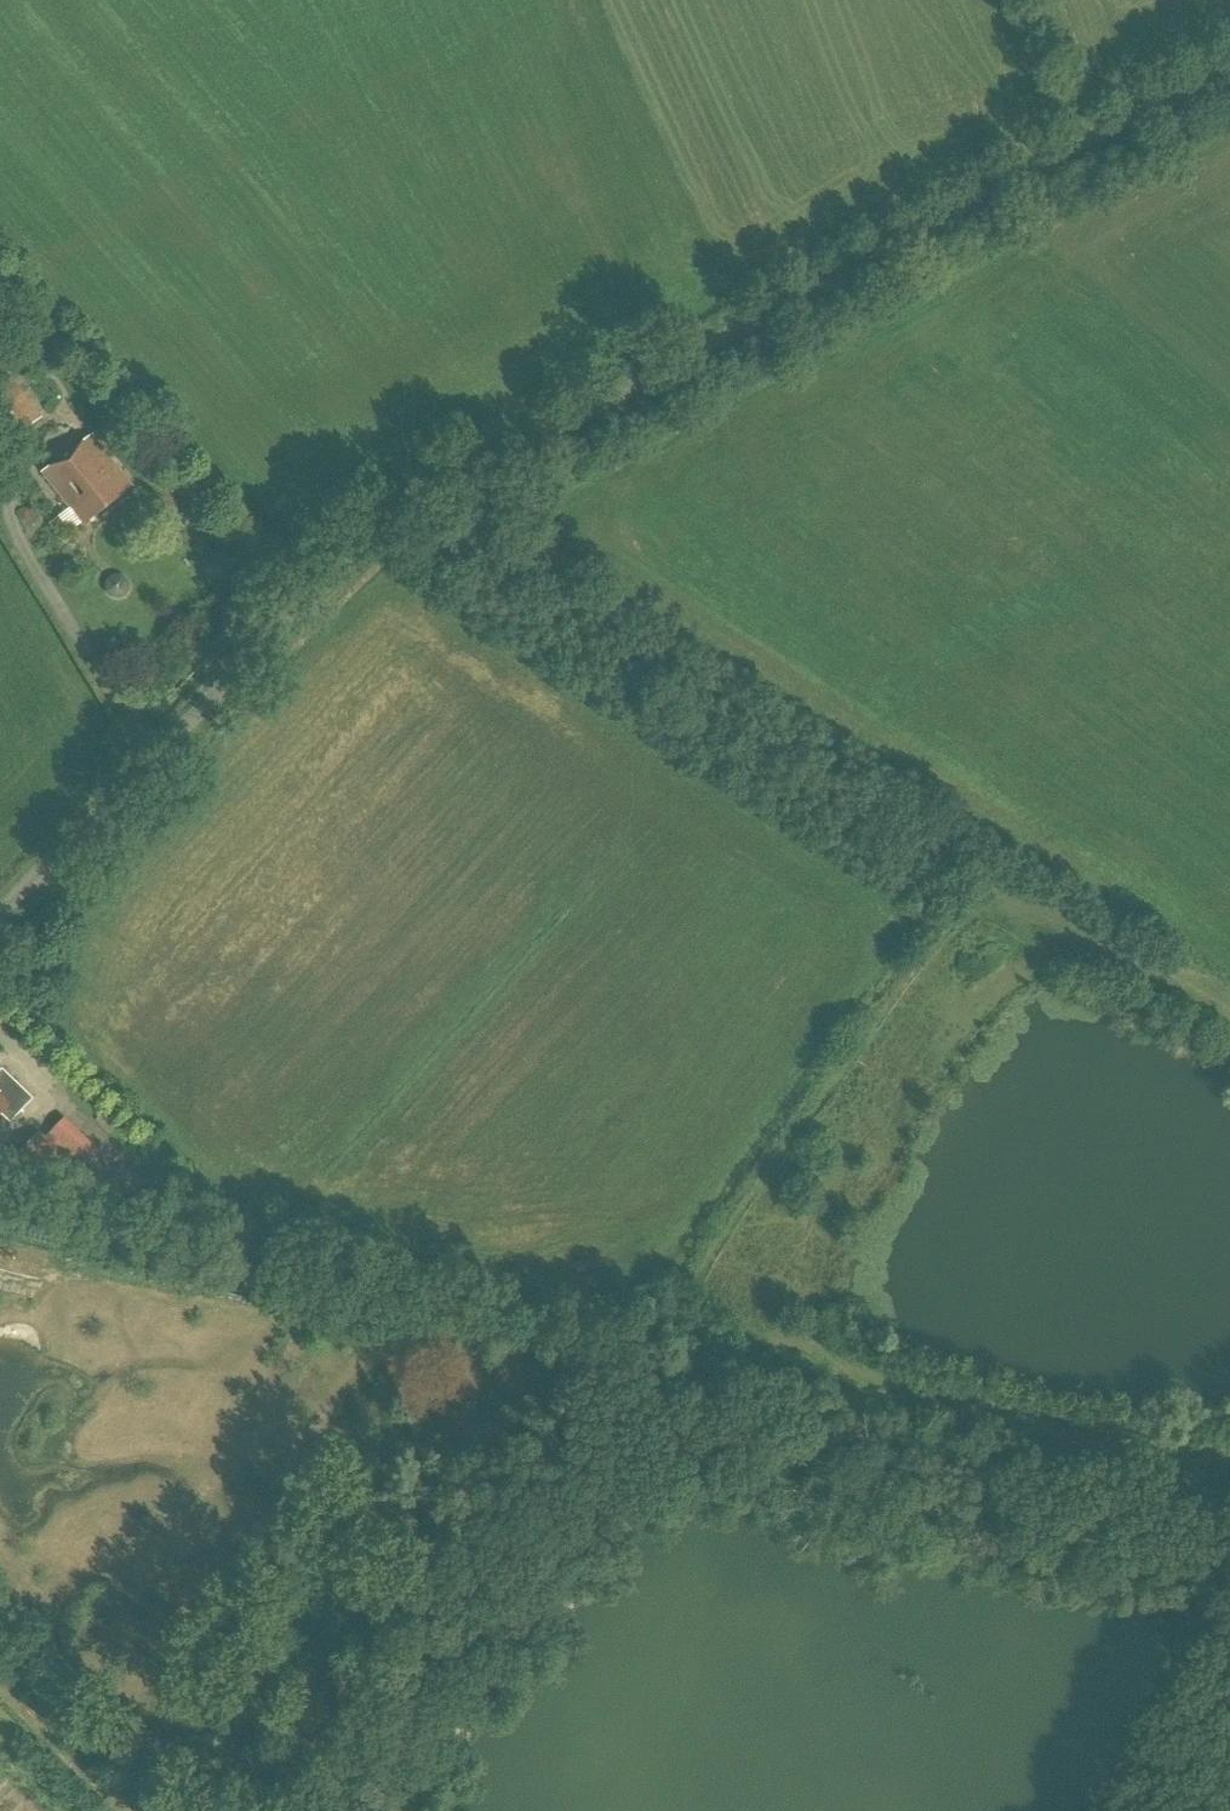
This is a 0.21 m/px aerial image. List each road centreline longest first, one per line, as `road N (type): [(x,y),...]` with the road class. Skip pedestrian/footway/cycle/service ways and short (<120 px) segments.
road 1 (unclassified): [(0,915),(324,583),(439,495),(461,491),(537,433),(1229,61)]

